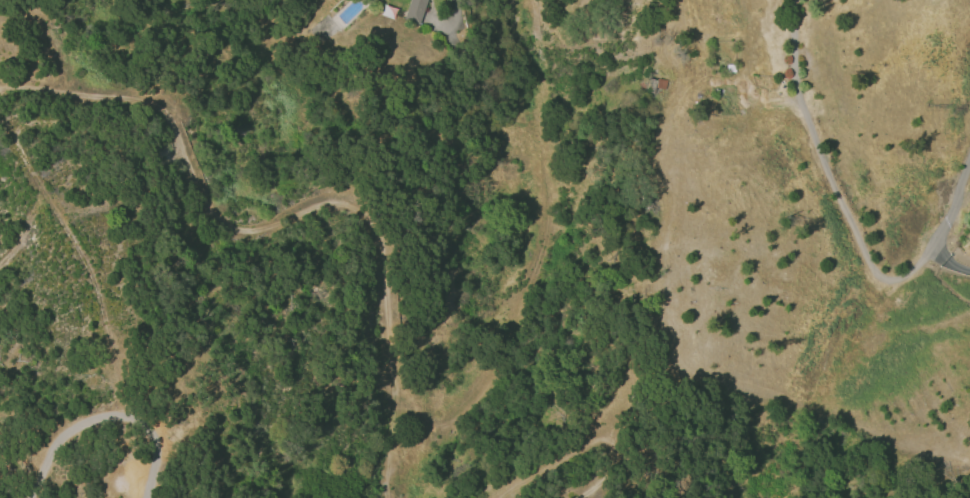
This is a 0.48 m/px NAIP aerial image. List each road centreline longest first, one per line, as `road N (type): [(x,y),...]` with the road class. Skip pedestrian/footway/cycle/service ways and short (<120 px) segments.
road 1 (residential): [(539,73),(544,238),(502,356),(452,417),(424,422),(399,405),(378,220),(361,199),(338,197),(262,227),(220,222),(200,199),(156,103),(77,93)]

